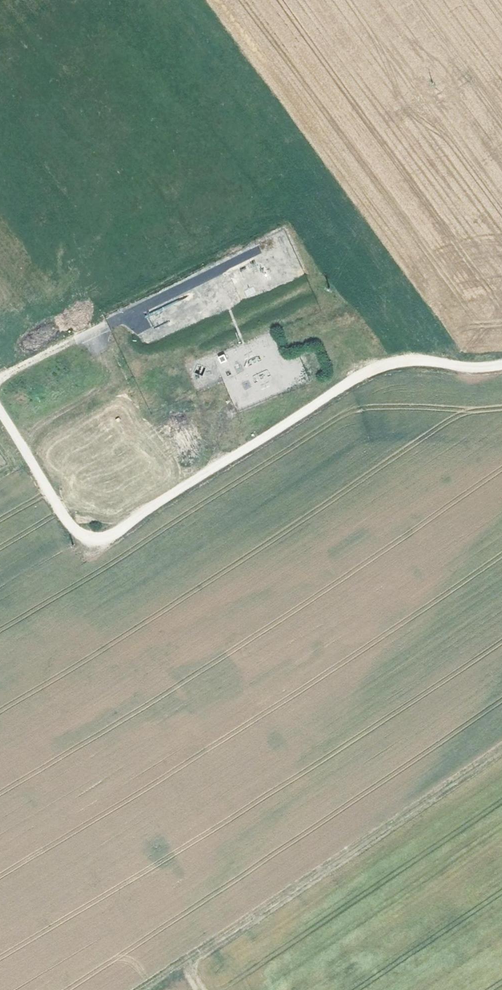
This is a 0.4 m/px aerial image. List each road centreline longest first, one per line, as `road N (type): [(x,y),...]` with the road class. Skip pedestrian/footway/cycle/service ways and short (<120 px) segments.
road 1 (track): [(139,989),(501,748)]

